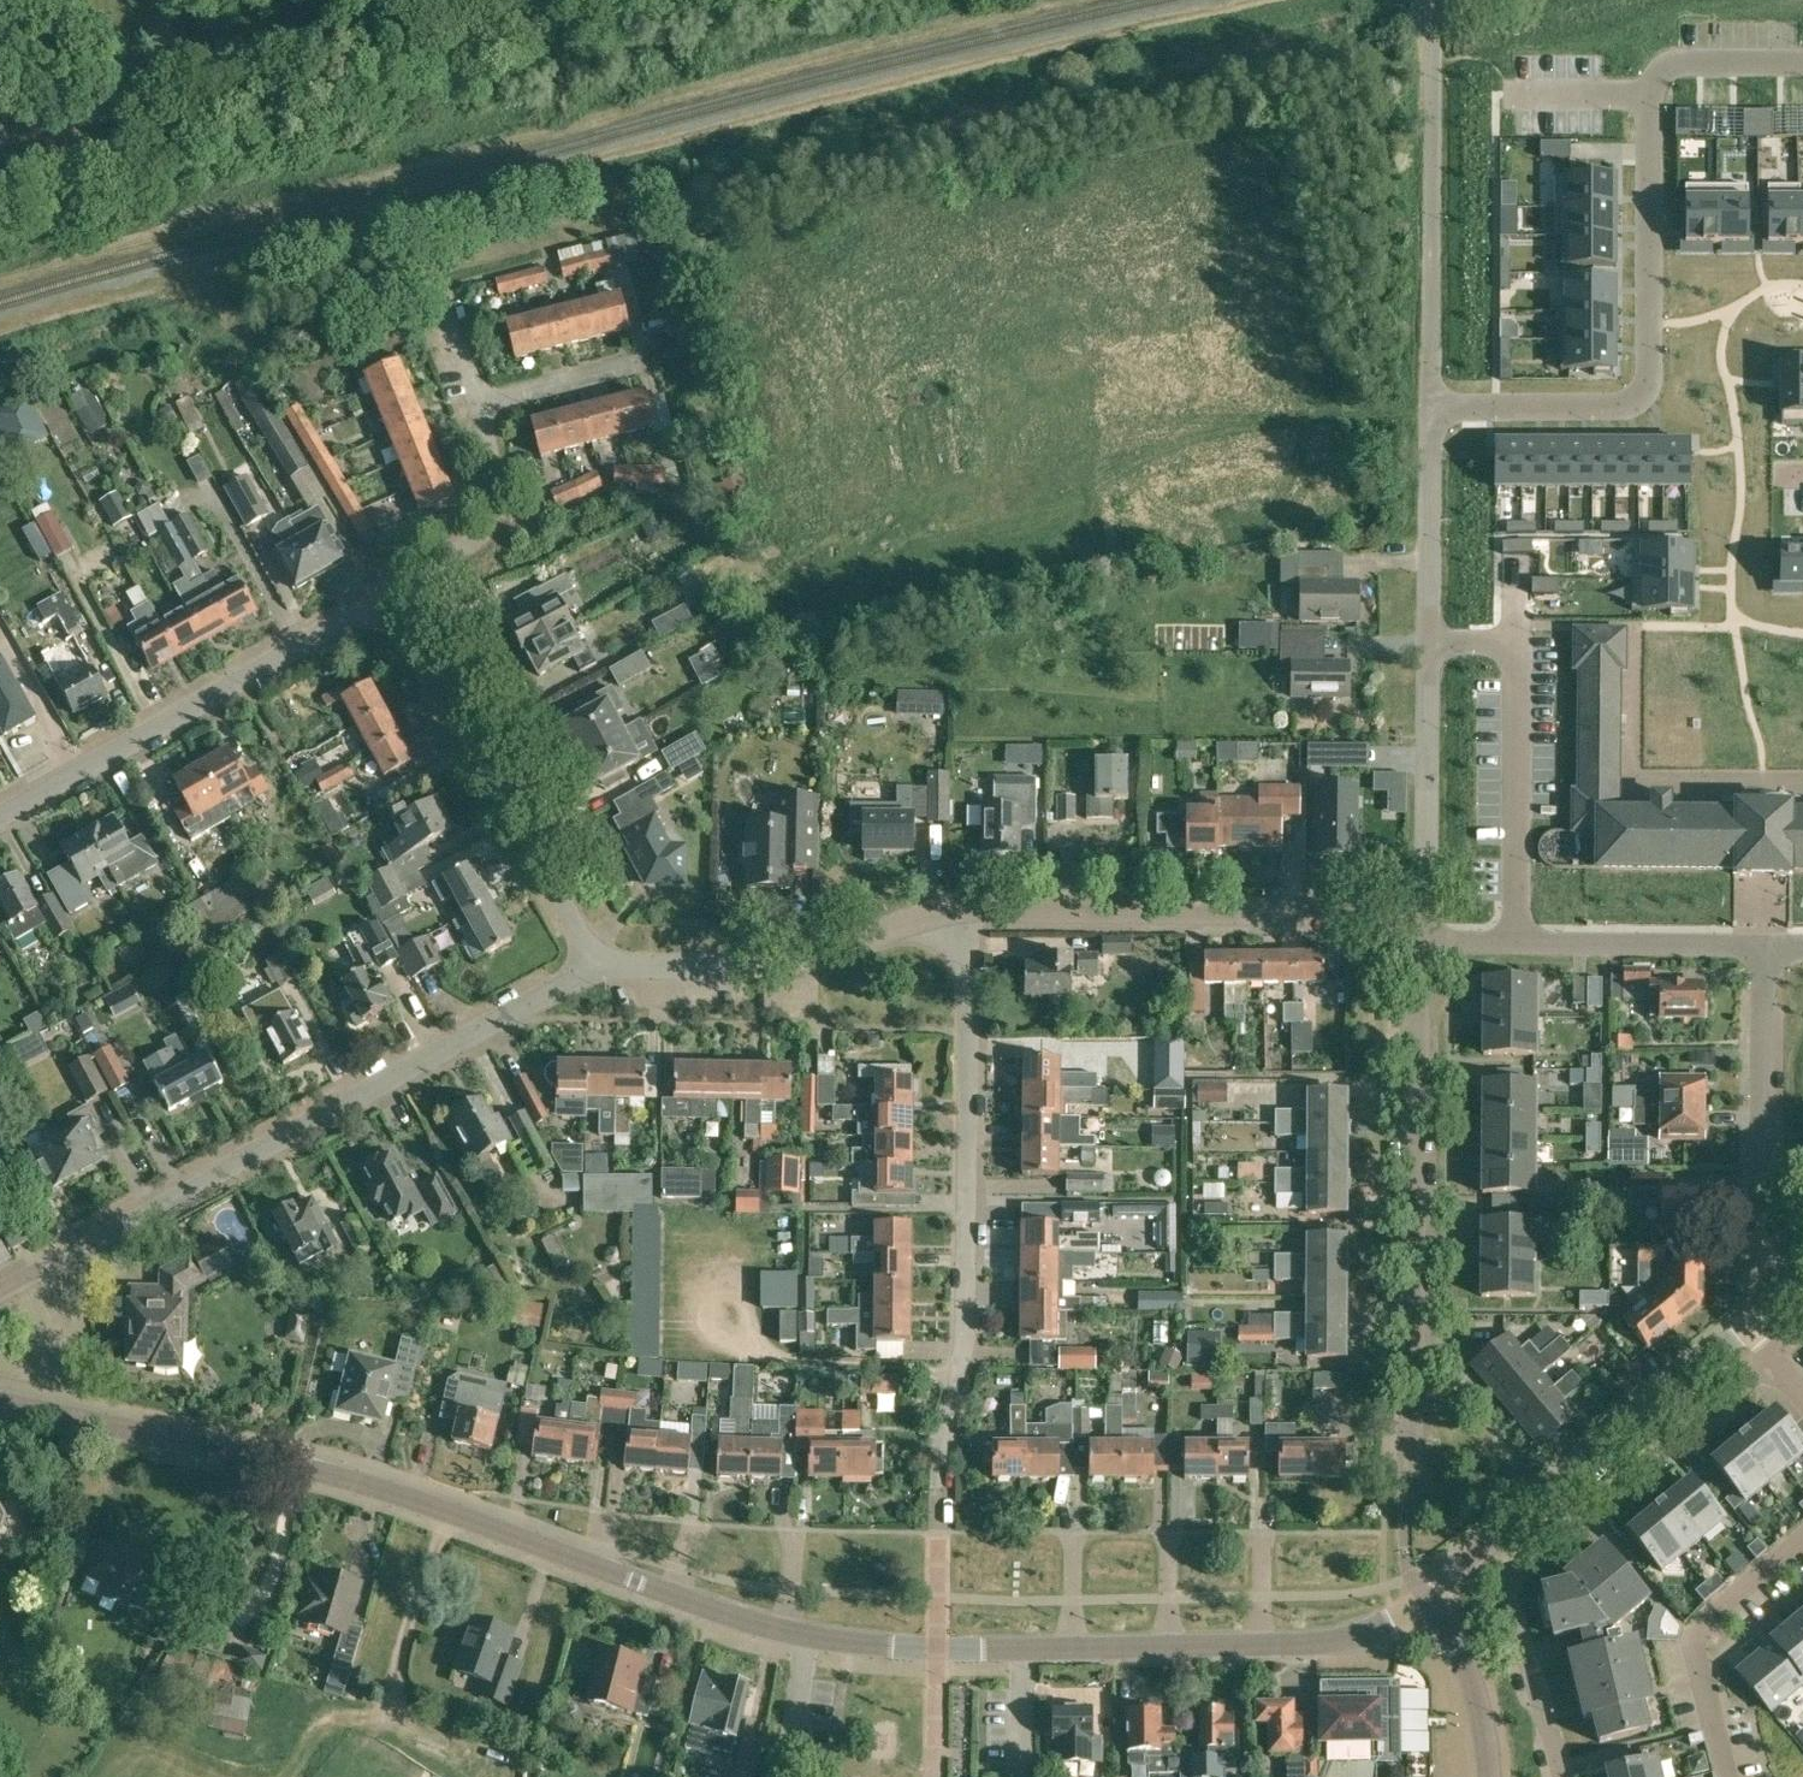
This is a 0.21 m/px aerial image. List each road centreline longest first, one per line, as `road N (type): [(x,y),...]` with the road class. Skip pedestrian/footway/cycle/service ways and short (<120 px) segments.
road 1 (tertiary): [(938,1648),(775,1631),(338,1478),(0,1405)]
road 2 (residential): [(938,1648),(940,1468),(969,1319),(965,914)]
road 3 (residential): [(1432,406),(1605,404),(1641,394),(1650,379),(1648,94),(1655,78),(1703,61),(1802,62)]
road 4 (residential): [(0,1292),(592,965)]
road 5 (residential): [(1560,1776),(1510,1605),(1510,1577),(1775,1352)]
road 6 (residential): [(1406,1470),(1421,944)]
road 7 (residential): [(1421,915),(1432,406)]
road 8 (residential): [(1421,915),(965,914)]
road 9 (residential): [(0,816),(393,593)]
road 10 (unclassified): [(1752,1328),(1426,1599)]
road 11 (residential): [(592,965),(393,593)]
road 12 (tertiary): [(1027,1648),(1336,1644),(1426,1599)]
road 13 (residential): [(592,965),(791,961),(965,914)]
road 14 (residential): [(1778,1303),(1764,1216),(1763,949)]
road 15 (residential): [(1763,949),(1750,941),(1421,944)]
road 16 (residential): [(1727,1776),(1698,1633),(1704,1619),(1802,1540)]
road 17 (residential): [(393,593),(498,523),(501,480),(477,400)]
road 18 (track): [(744,1339),(777,1355),(960,1376)]
road 19 (residential): [(477,400),(687,344)]
road 20 (tertiary): [(1488,1776),(1475,1695),(1426,1599)]
road 21 (unclassified): [(1027,1776),(1027,1648)]

